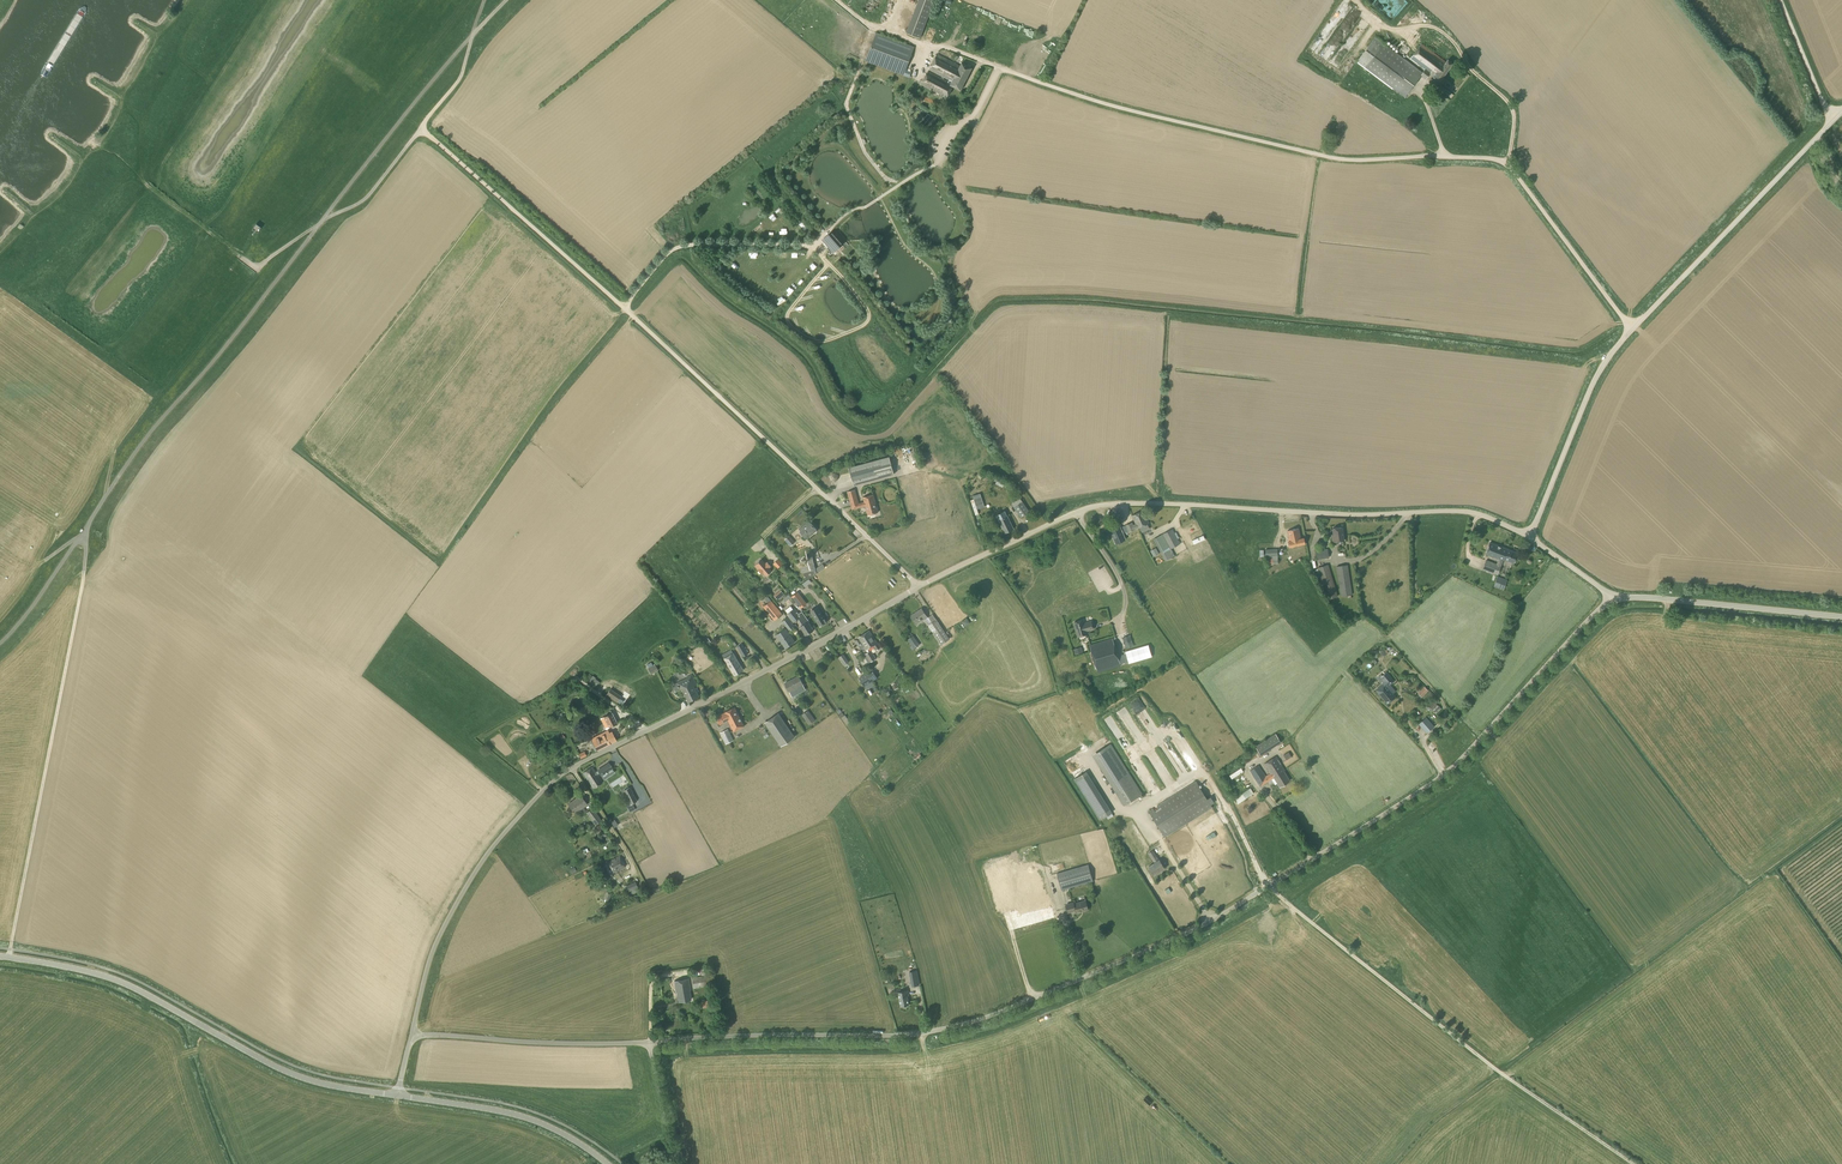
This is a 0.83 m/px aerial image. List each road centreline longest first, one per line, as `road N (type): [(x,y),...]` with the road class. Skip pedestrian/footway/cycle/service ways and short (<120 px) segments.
road 1 (unclassified): [(412,1035),(633,1042),(881,1034),(959,1026),(1091,981),(1182,941),(1451,772),(1612,602)]
road 2 (unclassified): [(1633,330),(1504,162),(1320,157),(1119,109),(862,23)]
road 3 (unclassified): [(412,1035),(425,978),(466,884),(541,793),(572,767),(919,587)]
road 4 (track): [(30,566),(86,540),(9,956)]
road 5 (unclassified): [(919,587),(1095,505),(1350,516)]
road 6 (tertiary): [(0,956),(101,975),(285,1071),(398,1095)]
road 7 (unclassified): [(919,587),(626,309)]
road 8 (unclassified): [(1633,330),(1833,124)]
road 9 (unclassified): [(626,309),(420,129)]
road 10 (unclassified): [(243,258),(256,270),(362,200),(420,129)]
road 11 (unclassified): [(1532,538),(1593,386),(1633,330)]
road 12 (unclassified): [(1841,618),(1612,602)]
road 13 (tertiary): [(398,1095),(545,1126),(605,1163)]
road 14 (unclassified): [(626,309),(676,248),(811,247)]
road 15 (unclassified): [(1532,538),(1470,513),(1350,516)]
road 16 (unclassified): [(420,129),(460,77),(484,0)]
road 17 (track): [(126,174),(243,258)]
road 18 (unclassified): [(1833,124),(1780,0)]

